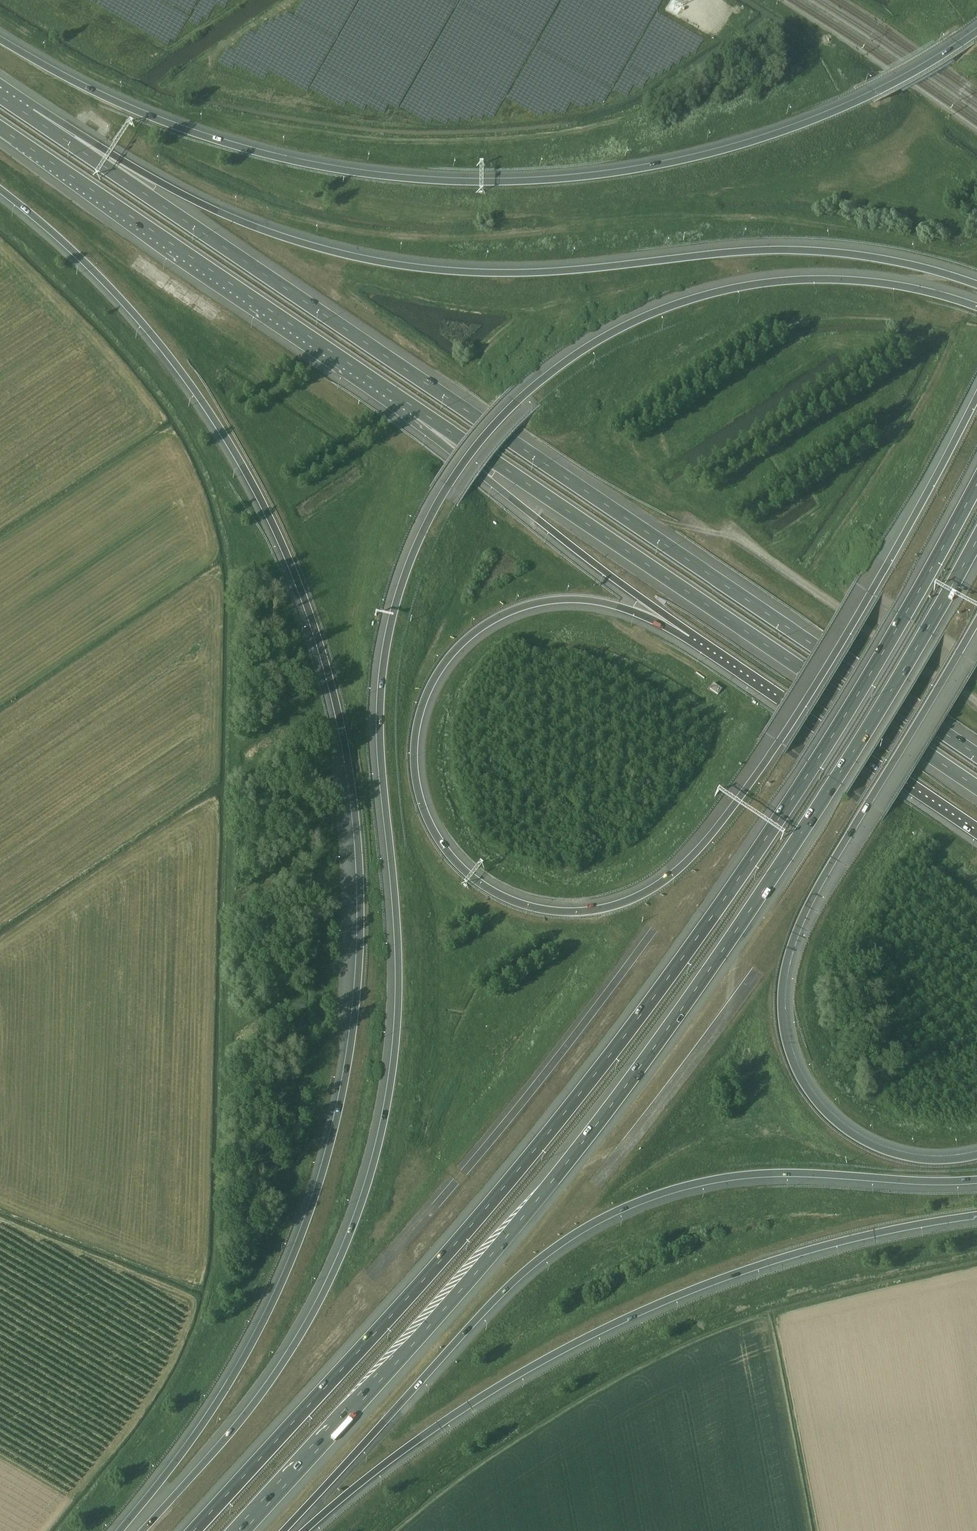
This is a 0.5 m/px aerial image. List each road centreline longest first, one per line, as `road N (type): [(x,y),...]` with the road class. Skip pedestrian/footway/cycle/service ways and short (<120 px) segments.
road 1 (motorway): [(976,306),(910,288),(824,280),(690,300),(612,334),(550,375),(464,462),(413,554),(381,683),(398,969),(395,1050),(374,1164),(303,1331),(270,1382),(143,1530)]
road 2 (motorway): [(0,191),(58,238),(156,339),(250,480),(323,652),(349,759),(359,858),(349,1064),(301,1240),(204,1422),(121,1530)]
road 3 (motorway): [(976,485),(813,766),(633,1027),(469,1231),(194,1530)]
road 4 (motorway): [(976,395),(871,593),(779,743),(702,849),(647,893),(593,911),(540,910),(458,868),(427,815),(415,741),(426,694),(456,648),(518,608),(568,599),(624,608),(690,637)]
road 5 (motorway): [(241,1530),(476,1273),(693,997),(835,780),(976,539)]
road 6 (motorway): [(976,755),(29,115)]
road 7 (motorway): [(976,32),(876,93),(725,151),(598,175),(468,181),(325,168),(216,140),(98,93),(0,41)]
road 8 (motorway): [(976,285),(821,251),(519,274),(386,265),(227,215),(29,115)]
road 9 (motorway): [(286,1530),(517,1279),(603,1217),(715,1178),(976,1180)]
road 10 (motorway): [(304,1530),(426,1433),(585,1337),(786,1257),(976,1215)]
road 11 (motorway): [(976,1155),(920,1160),(844,1128),(808,1091),(782,1016),(786,964),(813,897),(976,620)]
road 12 (motorway): [(416,410),(976,787)]
road 13 (motorway): [(0,129),(416,410)]
road 14 (motorway): [(416,410),(489,481),(690,637)]
road 15 (motorway): [(690,637),(976,830)]

